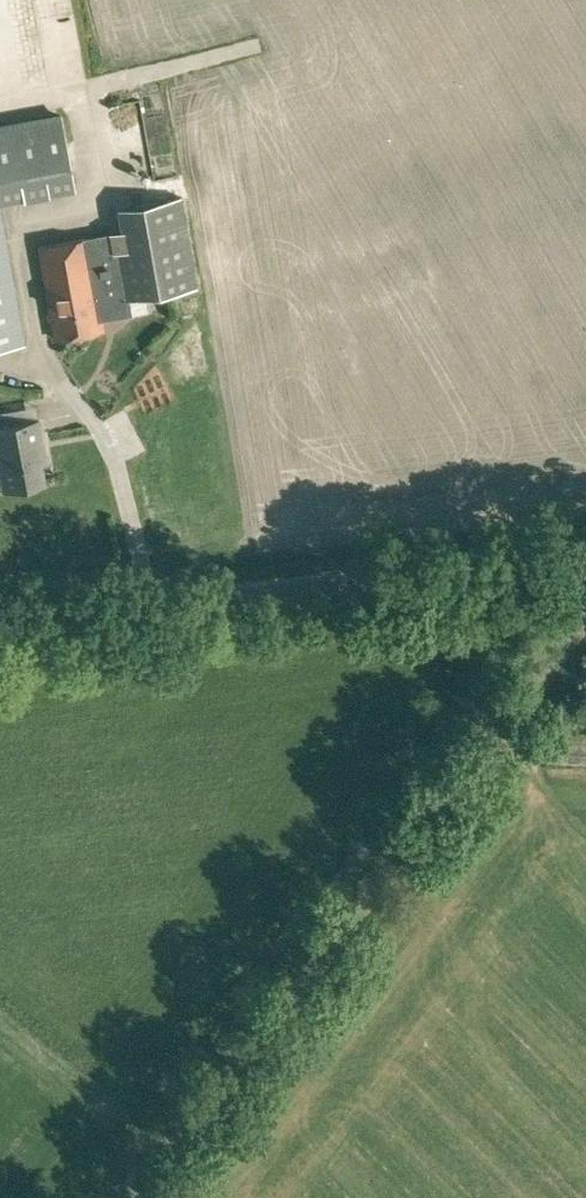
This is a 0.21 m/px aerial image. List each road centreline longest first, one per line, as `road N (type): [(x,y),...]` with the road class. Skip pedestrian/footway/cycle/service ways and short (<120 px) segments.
road 1 (unclassified): [(134,1197),(585,606)]
road 2 (unclassified): [(0,622),(585,554)]

